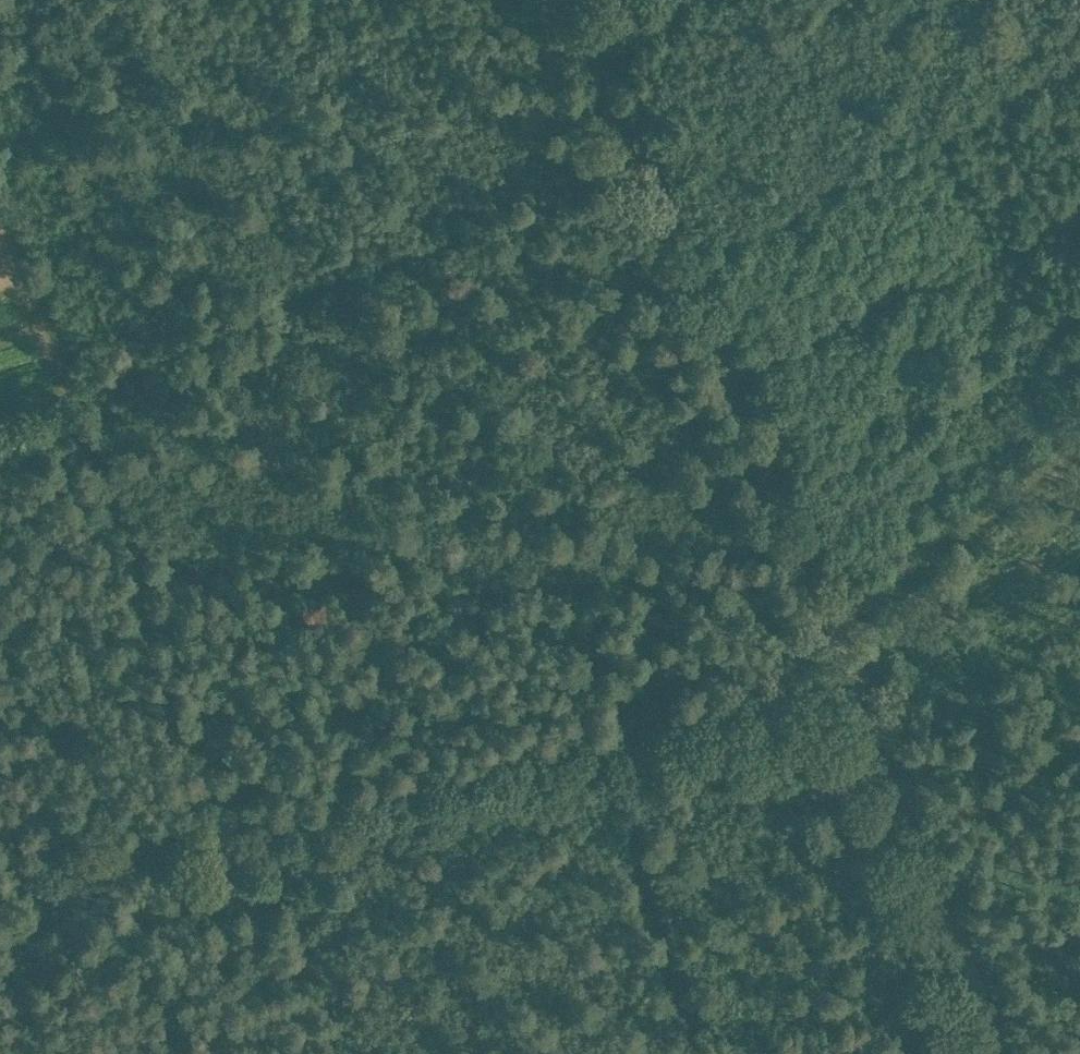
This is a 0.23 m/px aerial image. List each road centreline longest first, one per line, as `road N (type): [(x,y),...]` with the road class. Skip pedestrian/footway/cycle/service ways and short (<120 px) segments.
road 1 (track): [(1016,1053),(577,0)]

